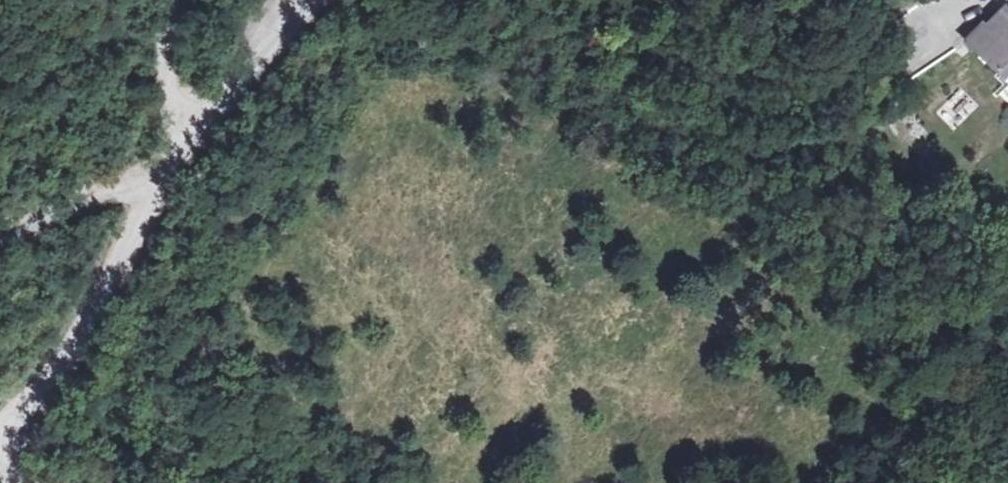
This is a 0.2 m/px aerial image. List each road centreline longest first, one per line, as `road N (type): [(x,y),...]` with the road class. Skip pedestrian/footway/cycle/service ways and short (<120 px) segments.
road 1 (track): [(177,150),(90,318),(3,451),(11,482)]
road 2 (track): [(177,150),(0,241)]
road 3 (track): [(318,0),(216,109),(189,121)]
road 4 (track): [(189,121),(173,97),(166,62),(169,0)]

